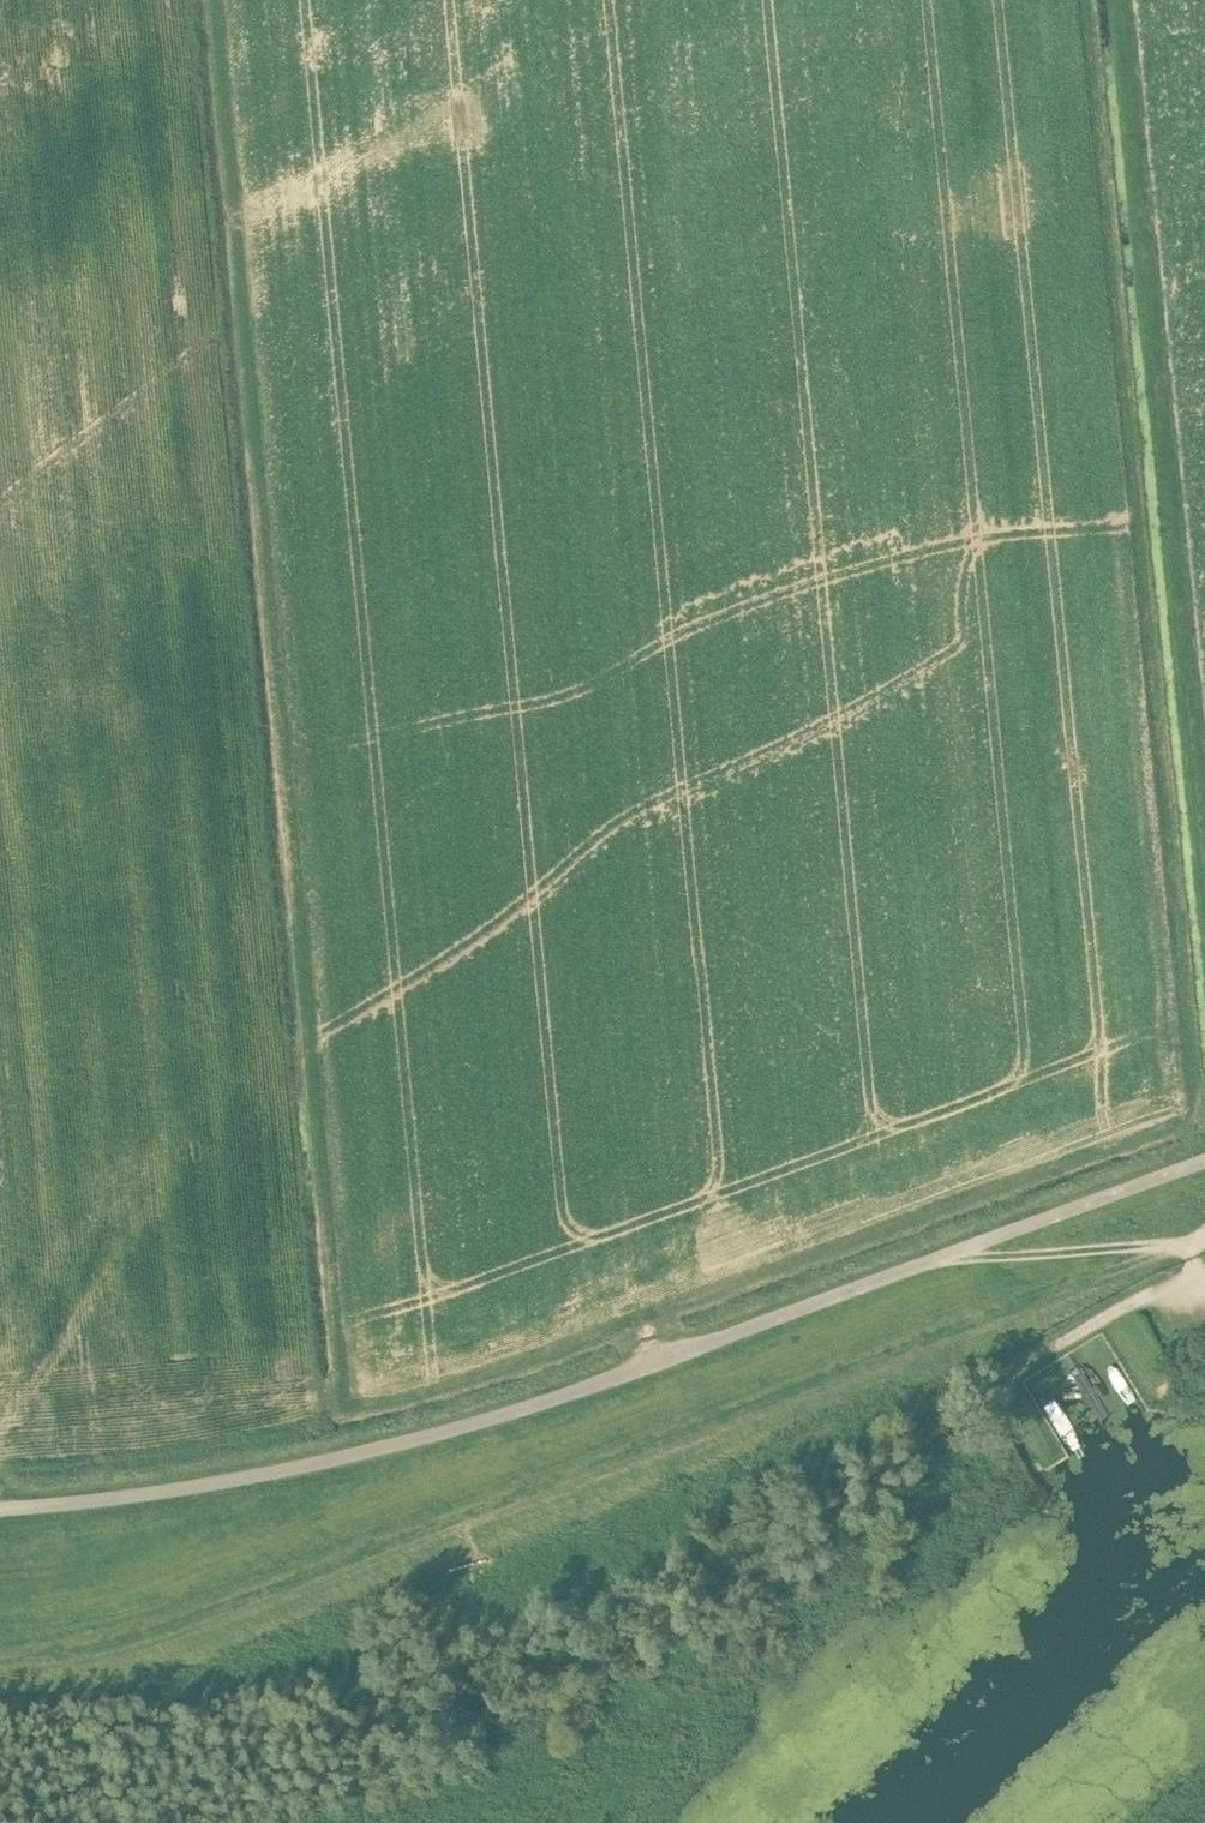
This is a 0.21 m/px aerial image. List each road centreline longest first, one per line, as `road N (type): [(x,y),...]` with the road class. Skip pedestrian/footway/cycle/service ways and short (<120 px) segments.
road 1 (track): [(1204,1247),(1005,1311),(281,1586),(0,1662)]
road 2 (unclassified): [(0,1507),(180,1498),(539,1411),(1204,1153)]
road 3 (track): [(1204,1234),(972,1244)]

